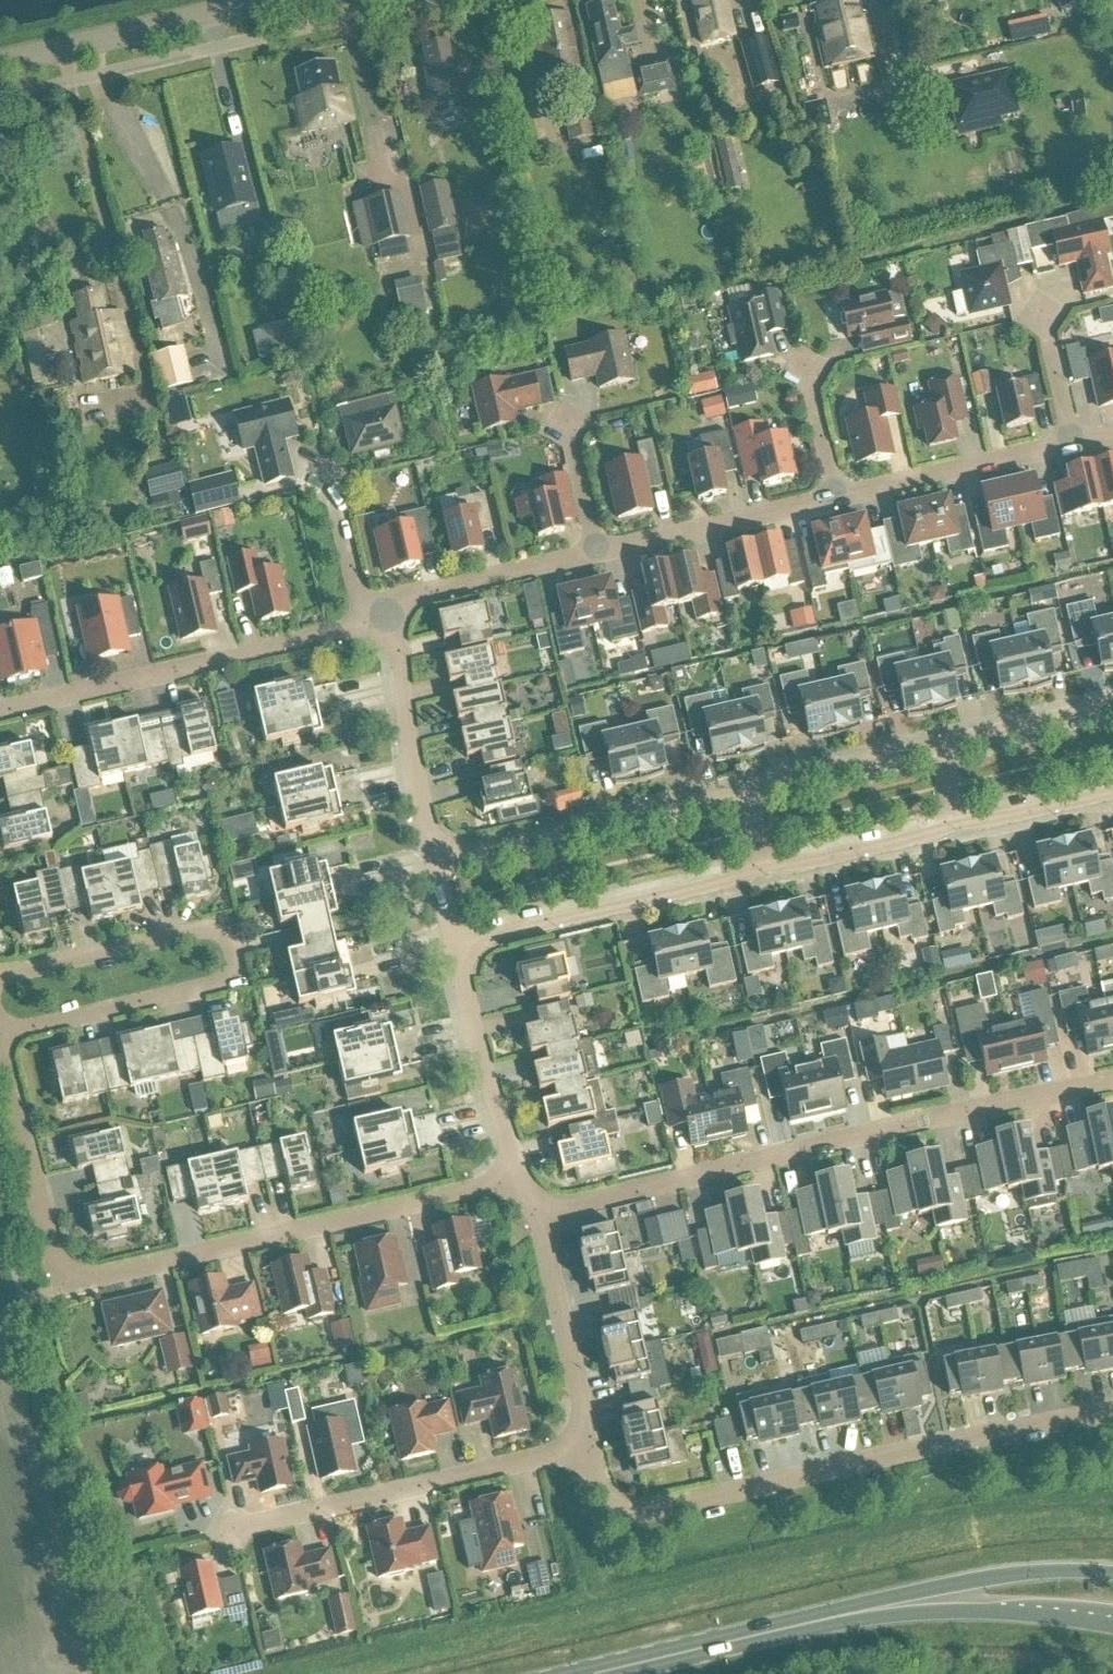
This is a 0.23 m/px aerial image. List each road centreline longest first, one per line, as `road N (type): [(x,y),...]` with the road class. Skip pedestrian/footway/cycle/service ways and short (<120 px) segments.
road 1 (residential): [(521,1177),(68,1285),(0,1042)]
road 2 (residential): [(1112,1080),(538,1216)]
road 3 (residential): [(590,1448),(606,1497),(624,1511),(653,1512),(1112,1412)]
road 4 (residential): [(0,1037),(237,981),(222,927),(0,977)]
road 5 (residential): [(0,715),(338,634),(379,617)]
road 6 (residential): [(590,1448),(229,1532)]
road 7 (primary): [(1112,1574),(1012,1576),(777,1632)]
road 8 (primary): [(777,1632),(924,1614),(1112,1619)]
road 9 (residential): [(453,947),(734,879),(760,861)]
road 10 (residential): [(746,803),(716,798),(434,862)]
road 11 (residential): [(278,0),(0,64)]
road 12 (residential): [(434,862),(399,654),(379,617)]
road 13 (residential): [(596,556),(835,500)]
road 14 (residential): [(835,500),(1071,446)]
road 15 (residential): [(521,1177),(453,947)]
road 16 (residential): [(590,1448),(538,1216)]
road 17 (residential): [(379,617),(419,597),(596,556)]
road 18 (residential): [(760,861),(794,867),(933,836),(959,819)]
road 19 (residential): [(944,758),(914,753),(771,787),(746,803)]
road 20 (primary): [(777,1632),(597,1673)]
road 21 (residential): [(1112,706),(974,740),(944,758)]
road 22 (residential): [(959,819),(995,820),(1112,792)]
road 23 (residential): [(330,480),(357,593),(379,617)]
road 24 (residential): [(596,556),(565,415)]
road 25 (residential): [(835,500),(802,363)]
road 26 (residential): [(1071,446),(1040,309)]

